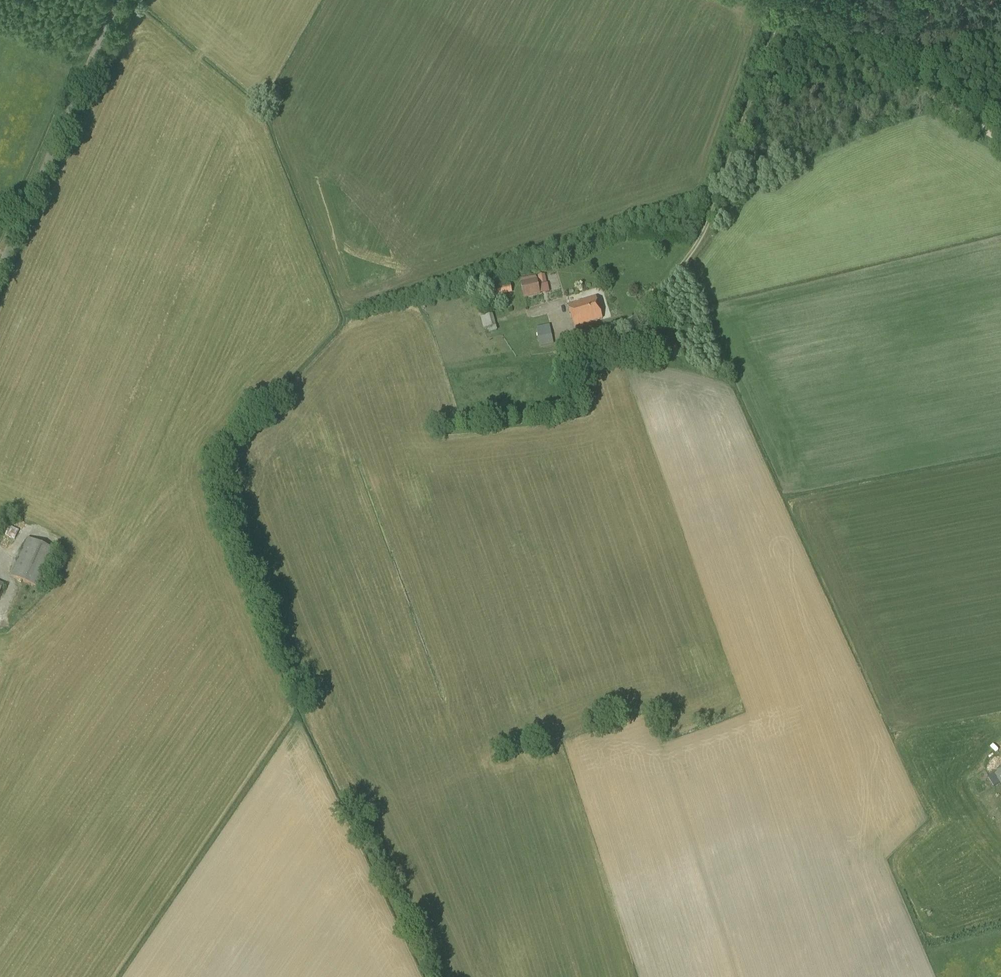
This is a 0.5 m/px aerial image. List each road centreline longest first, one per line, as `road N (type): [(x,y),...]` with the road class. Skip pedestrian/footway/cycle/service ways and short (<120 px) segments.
road 1 (unclassified): [(0,274),(121,0)]
road 2 (track): [(785,0),(1000,135)]

